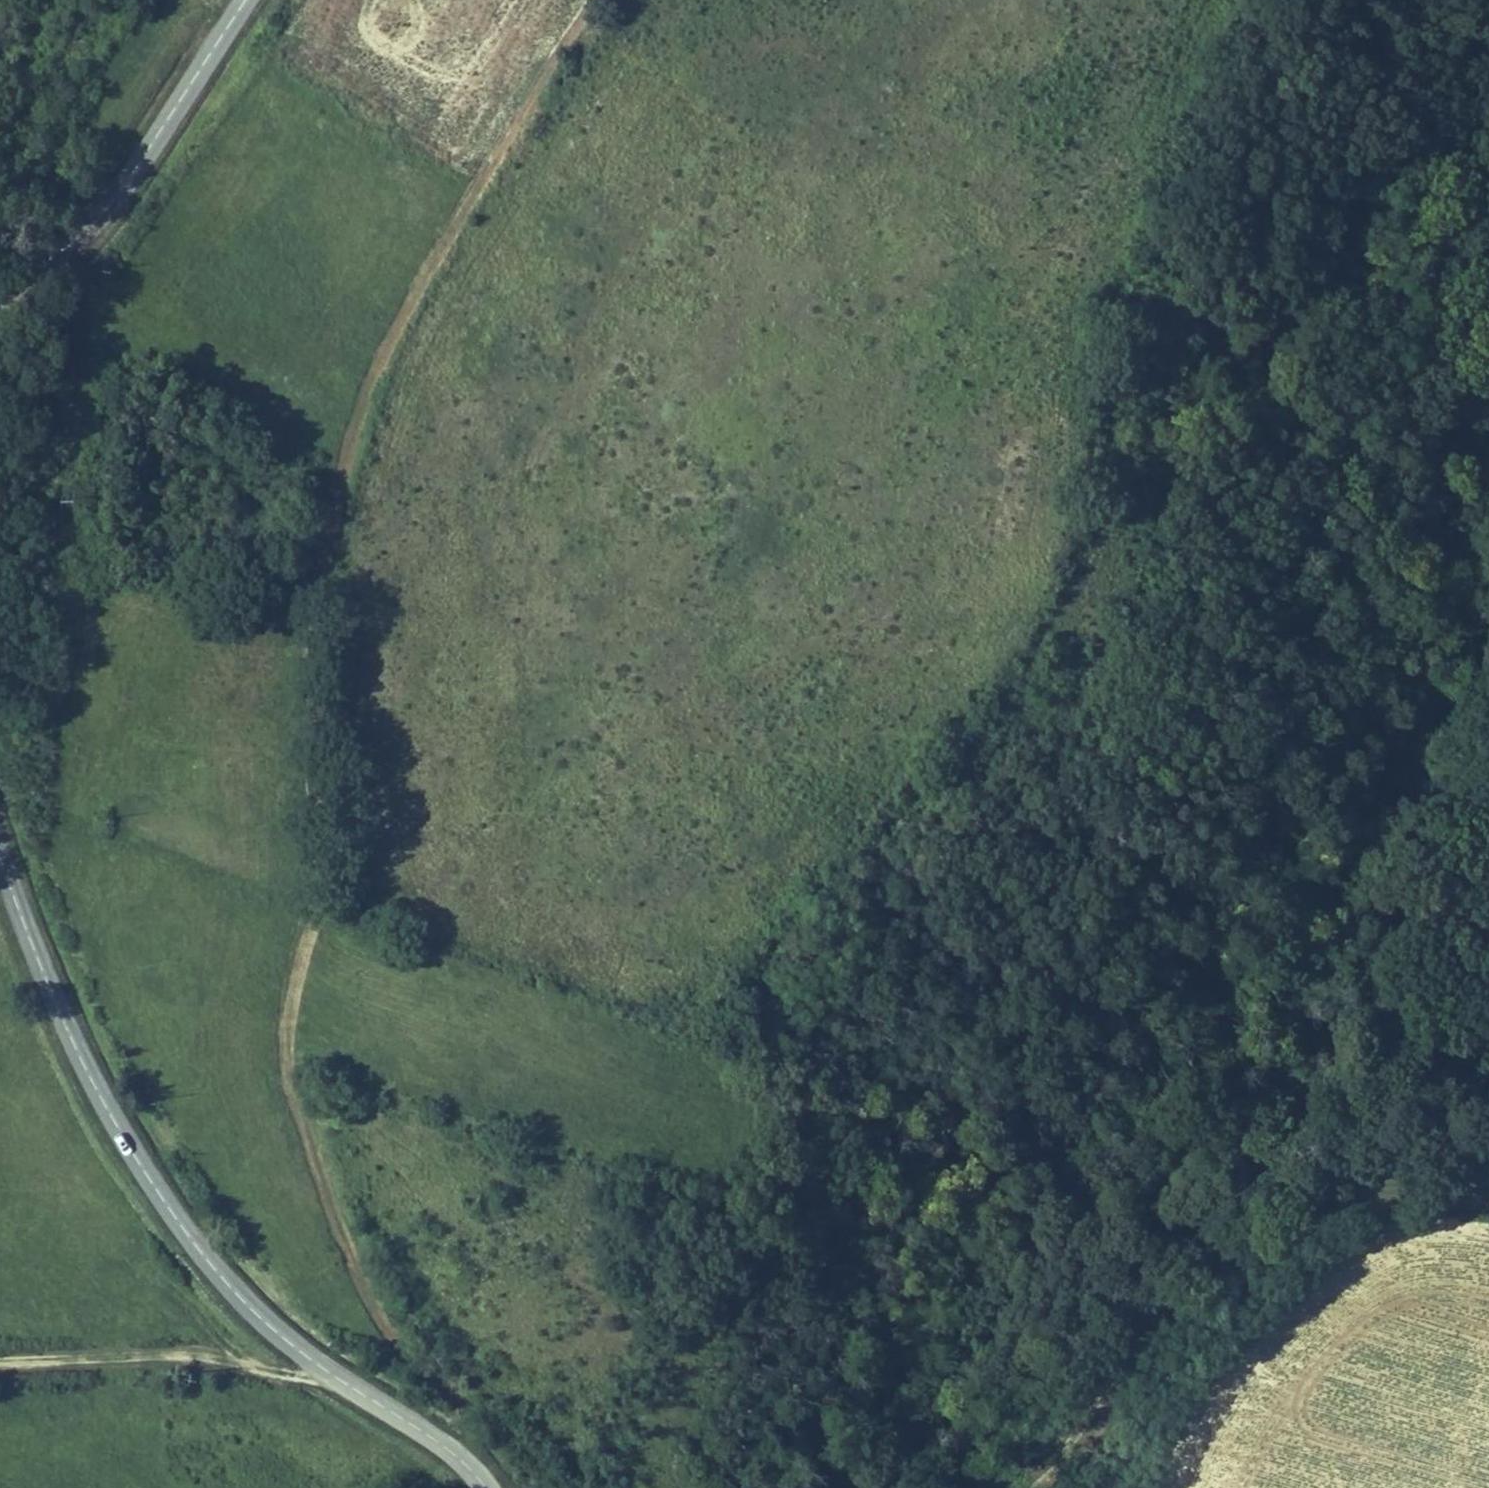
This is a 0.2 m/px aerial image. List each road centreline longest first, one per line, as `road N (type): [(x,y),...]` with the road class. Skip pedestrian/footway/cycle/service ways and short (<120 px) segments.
road 1 (tertiary): [(482,1487),(454,1453),(322,1369),(223,1280),(122,1132),(42,968),(0,853)]
road 2 (track): [(1488,1179),(1454,1166),(1281,1213),(1150,1271),(1003,1487)]
road 3 (tertiary): [(0,289),(96,221),(245,0)]
road 4 (track): [(322,1369),(275,1374),(158,1356),(0,1365)]

